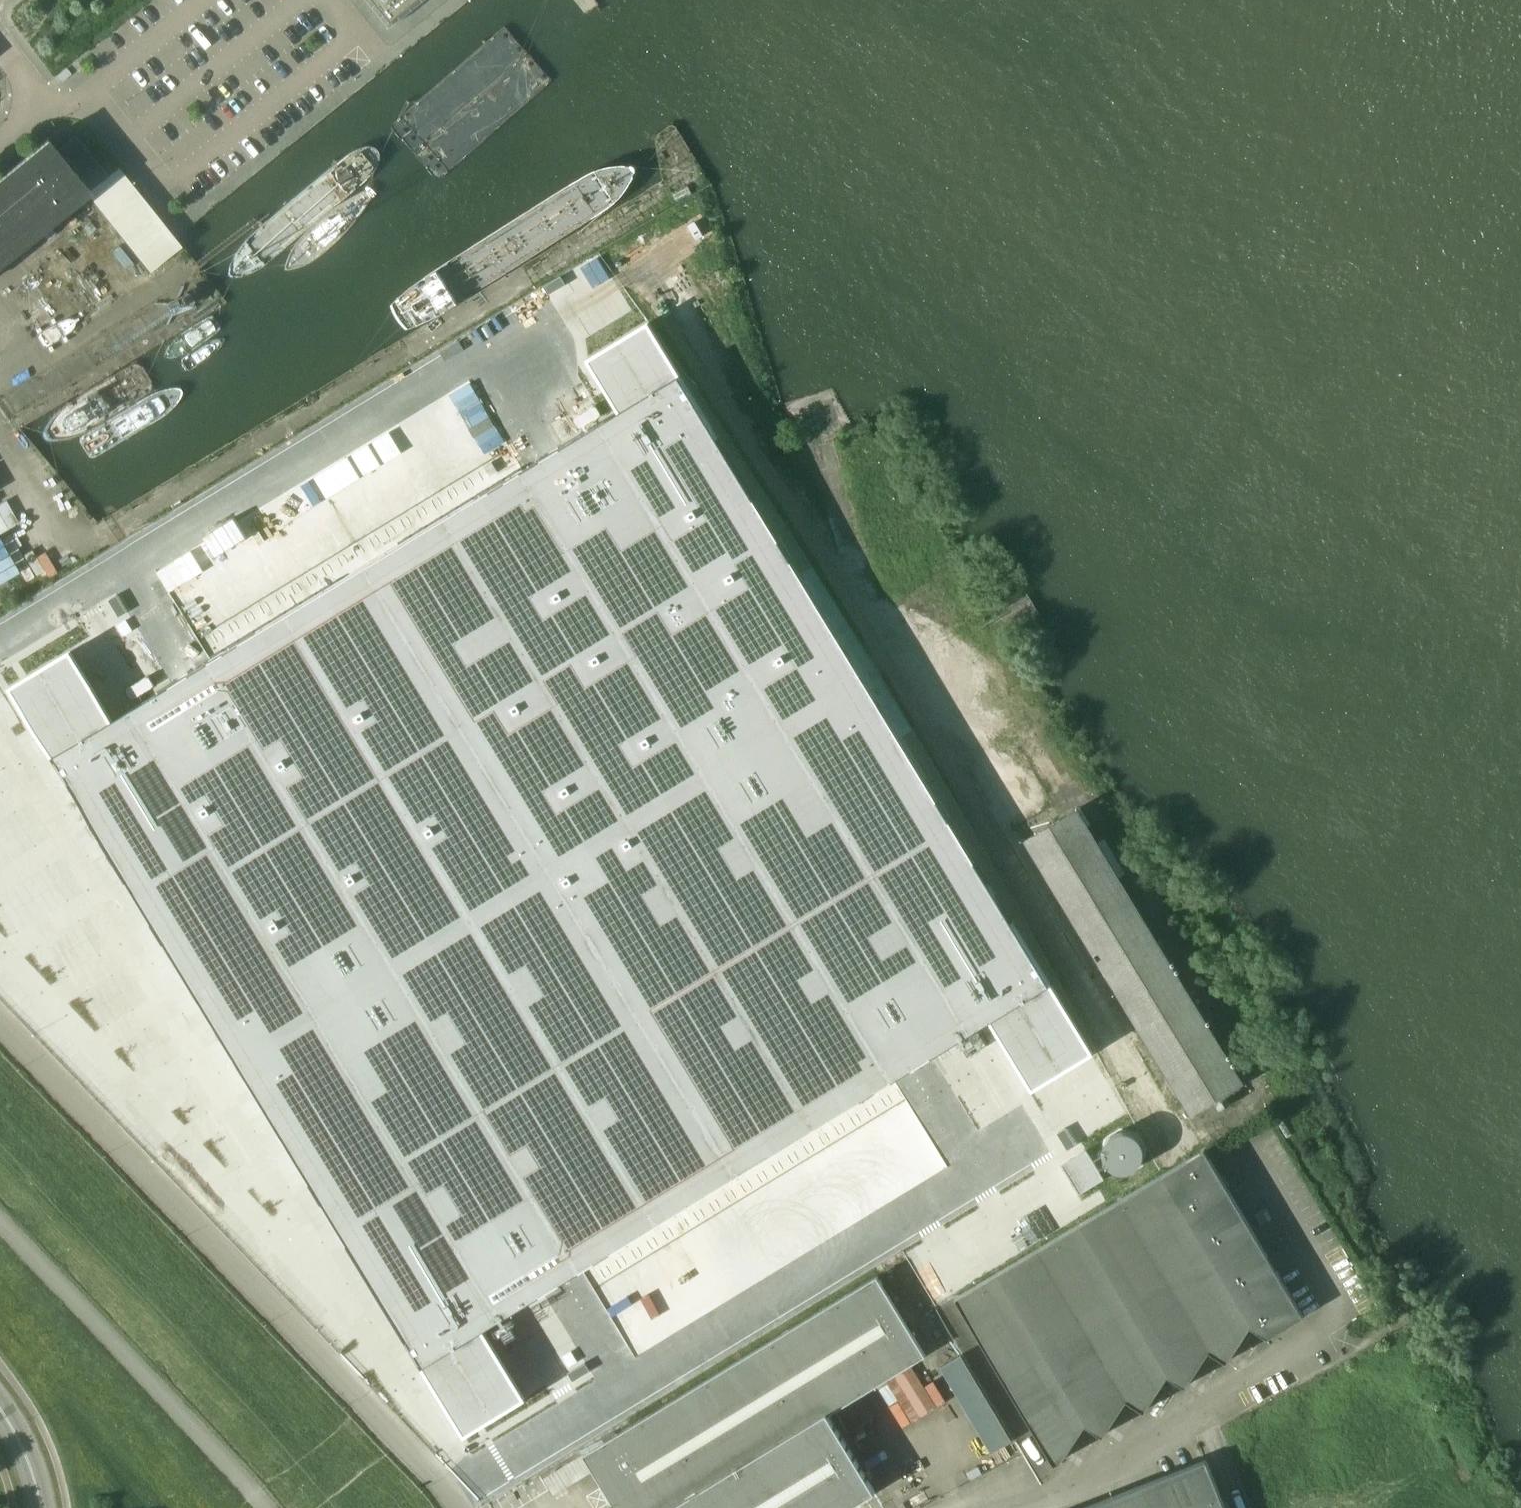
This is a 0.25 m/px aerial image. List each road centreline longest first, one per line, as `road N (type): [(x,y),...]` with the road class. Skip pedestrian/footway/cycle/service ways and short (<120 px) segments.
road 1 (unclassified): [(456,1507),(0,1020)]

